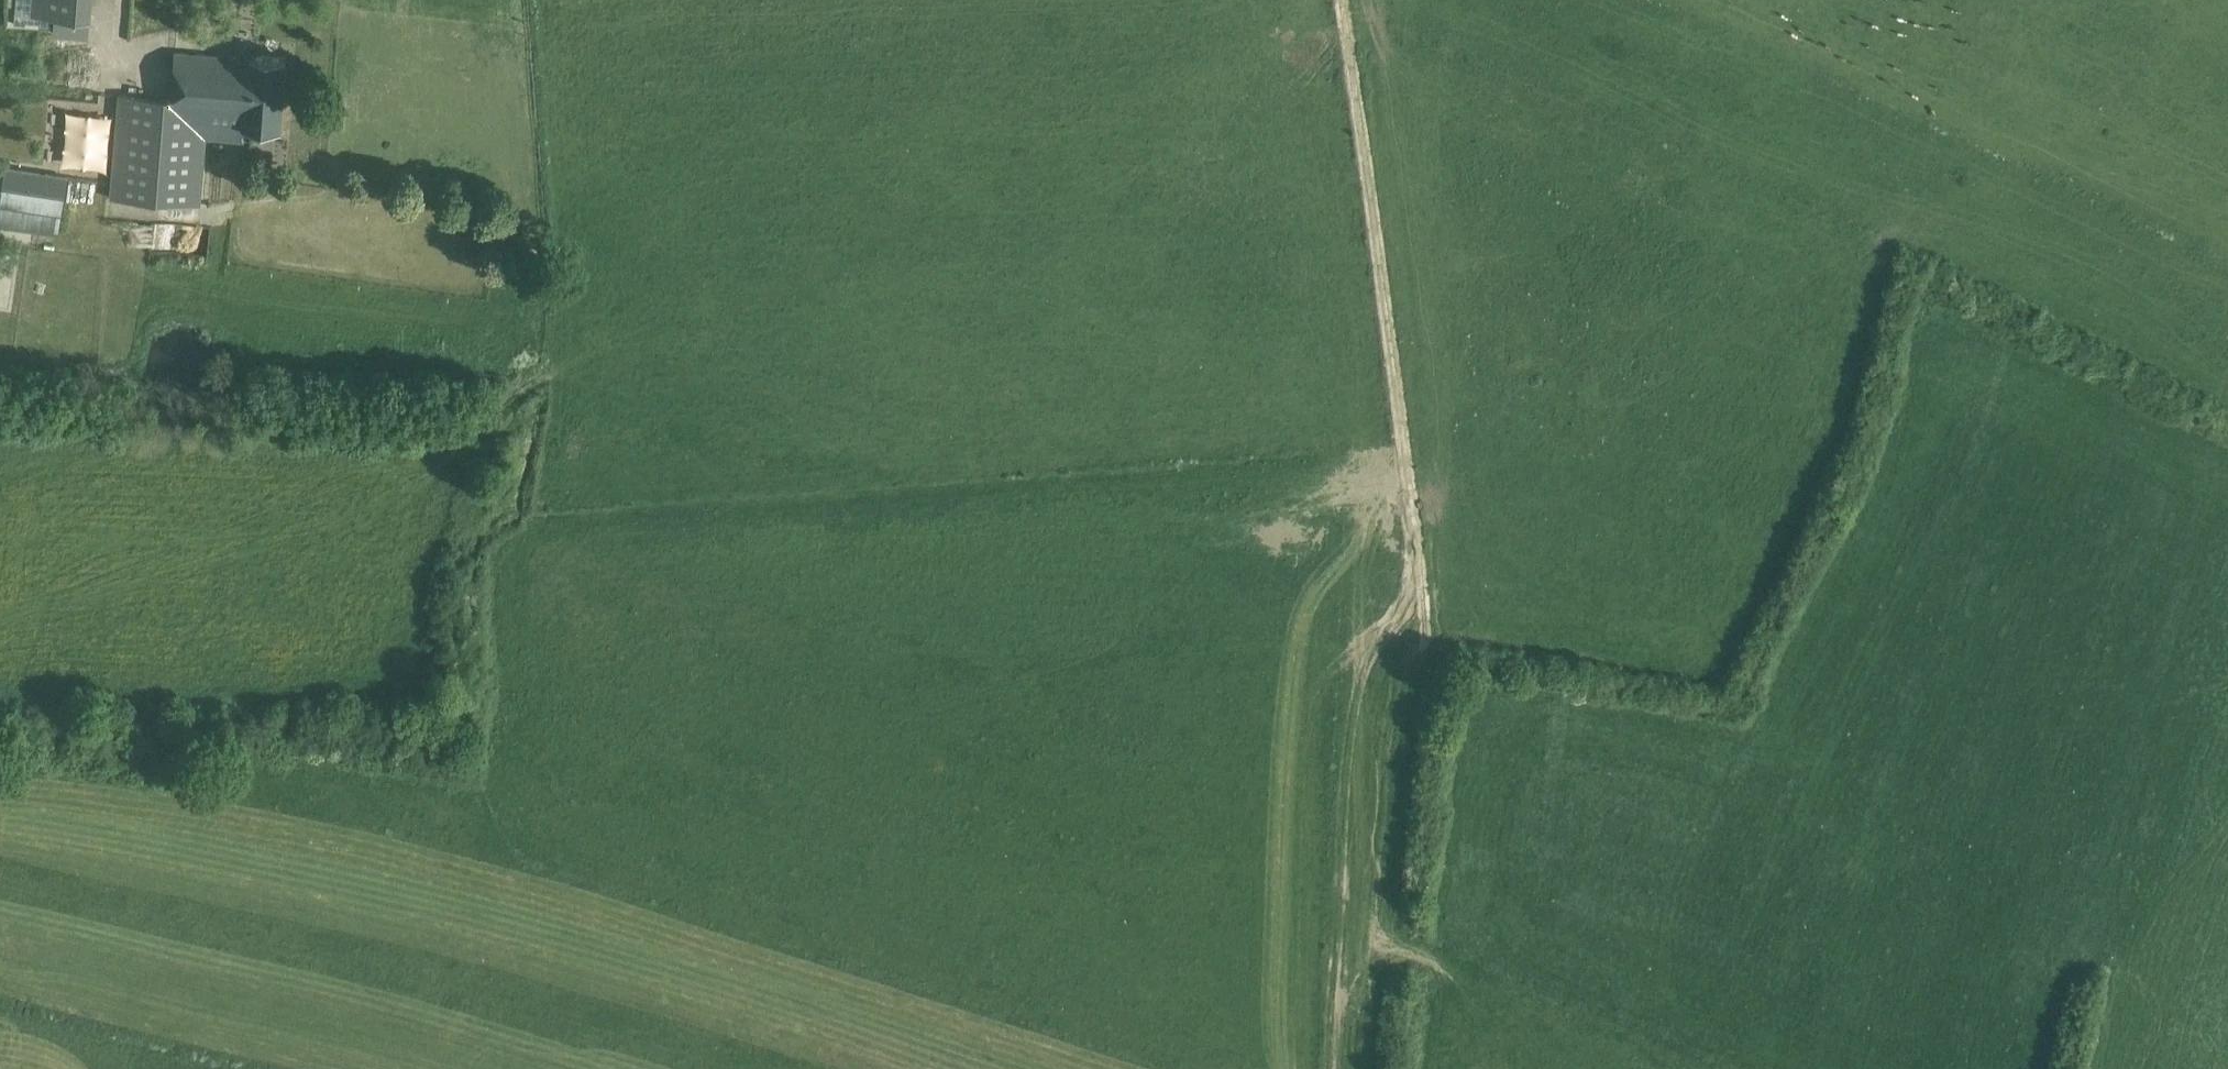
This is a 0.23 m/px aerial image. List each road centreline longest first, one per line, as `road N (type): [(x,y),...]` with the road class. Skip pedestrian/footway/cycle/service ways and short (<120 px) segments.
road 1 (track): [(1423,622),(1339,0)]

